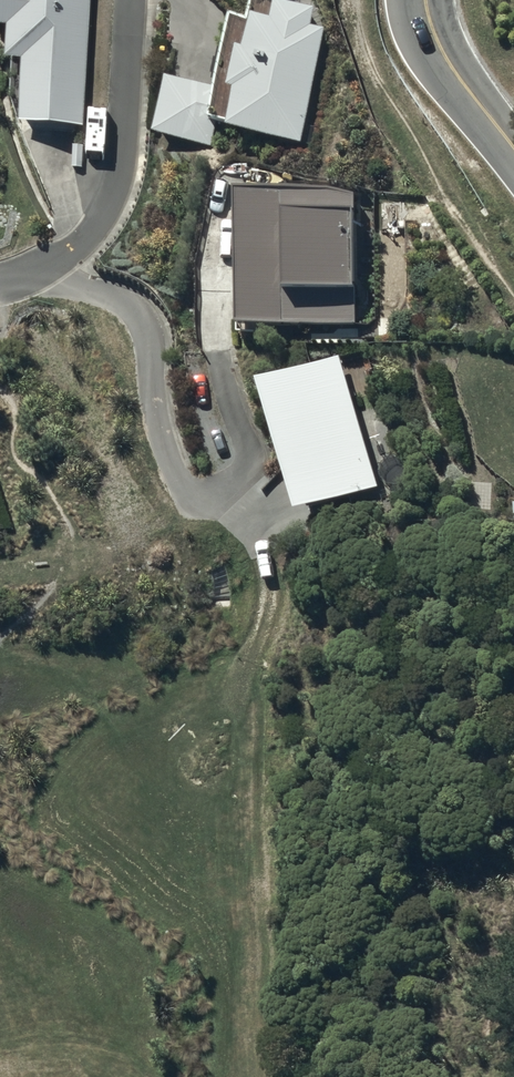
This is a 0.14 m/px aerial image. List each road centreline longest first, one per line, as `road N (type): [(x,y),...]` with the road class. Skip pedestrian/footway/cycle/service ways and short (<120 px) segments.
road 1 (track): [(0,657),(69,663),(152,692),(211,741),(225,803),(231,1076)]
road 2 (residential): [(0,276),(58,267),(117,203),(130,0)]
road 3 (track): [(240,538),(258,555),(258,614),(211,741)]
road 4 (unclassified): [(425,0),(440,52),(513,150)]

